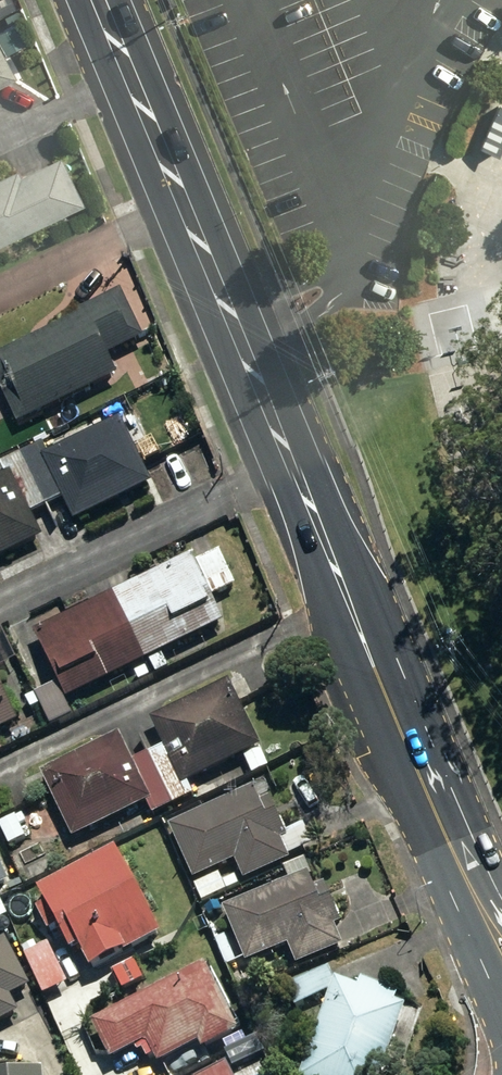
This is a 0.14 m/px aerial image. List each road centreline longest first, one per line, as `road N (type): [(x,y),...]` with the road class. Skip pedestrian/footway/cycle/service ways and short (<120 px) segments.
road 1 (secondary): [(183,211),(407,767),(475,909)]
road 2 (secondary): [(97,0),(183,211)]
road 3 (unclassified): [(183,211),(0,296)]

